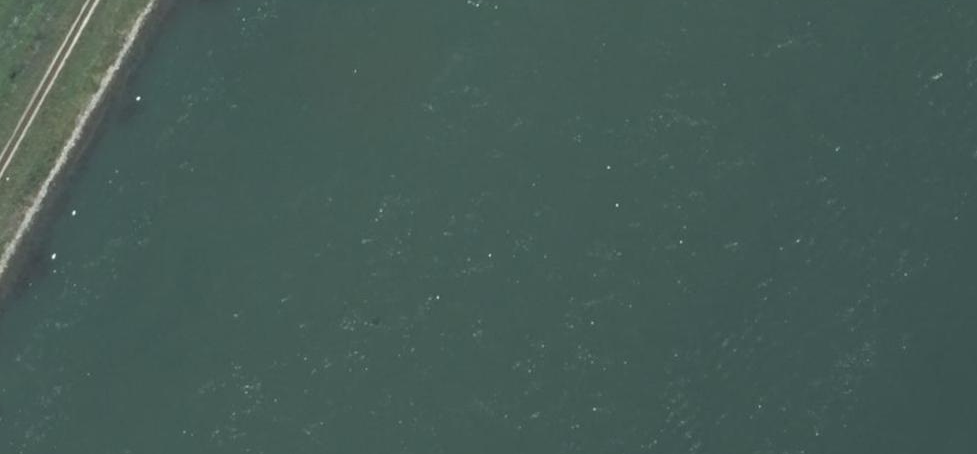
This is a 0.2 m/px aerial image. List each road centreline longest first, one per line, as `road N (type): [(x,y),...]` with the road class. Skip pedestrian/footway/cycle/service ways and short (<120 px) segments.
road 1 (track): [(99,0),(0,179)]

